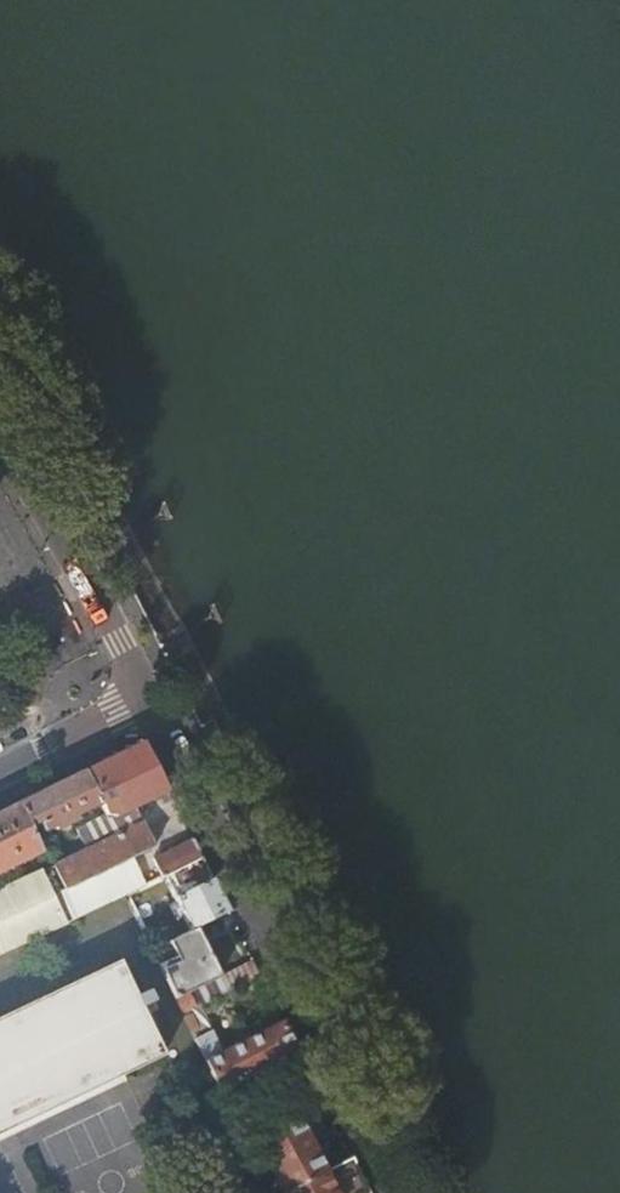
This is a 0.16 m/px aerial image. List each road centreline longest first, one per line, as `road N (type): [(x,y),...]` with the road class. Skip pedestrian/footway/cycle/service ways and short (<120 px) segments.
road 1 (tertiary): [(388,1192),(151,699)]
road 2 (tertiary): [(151,699),(0,396)]
road 3 (residential): [(151,699),(0,772)]

